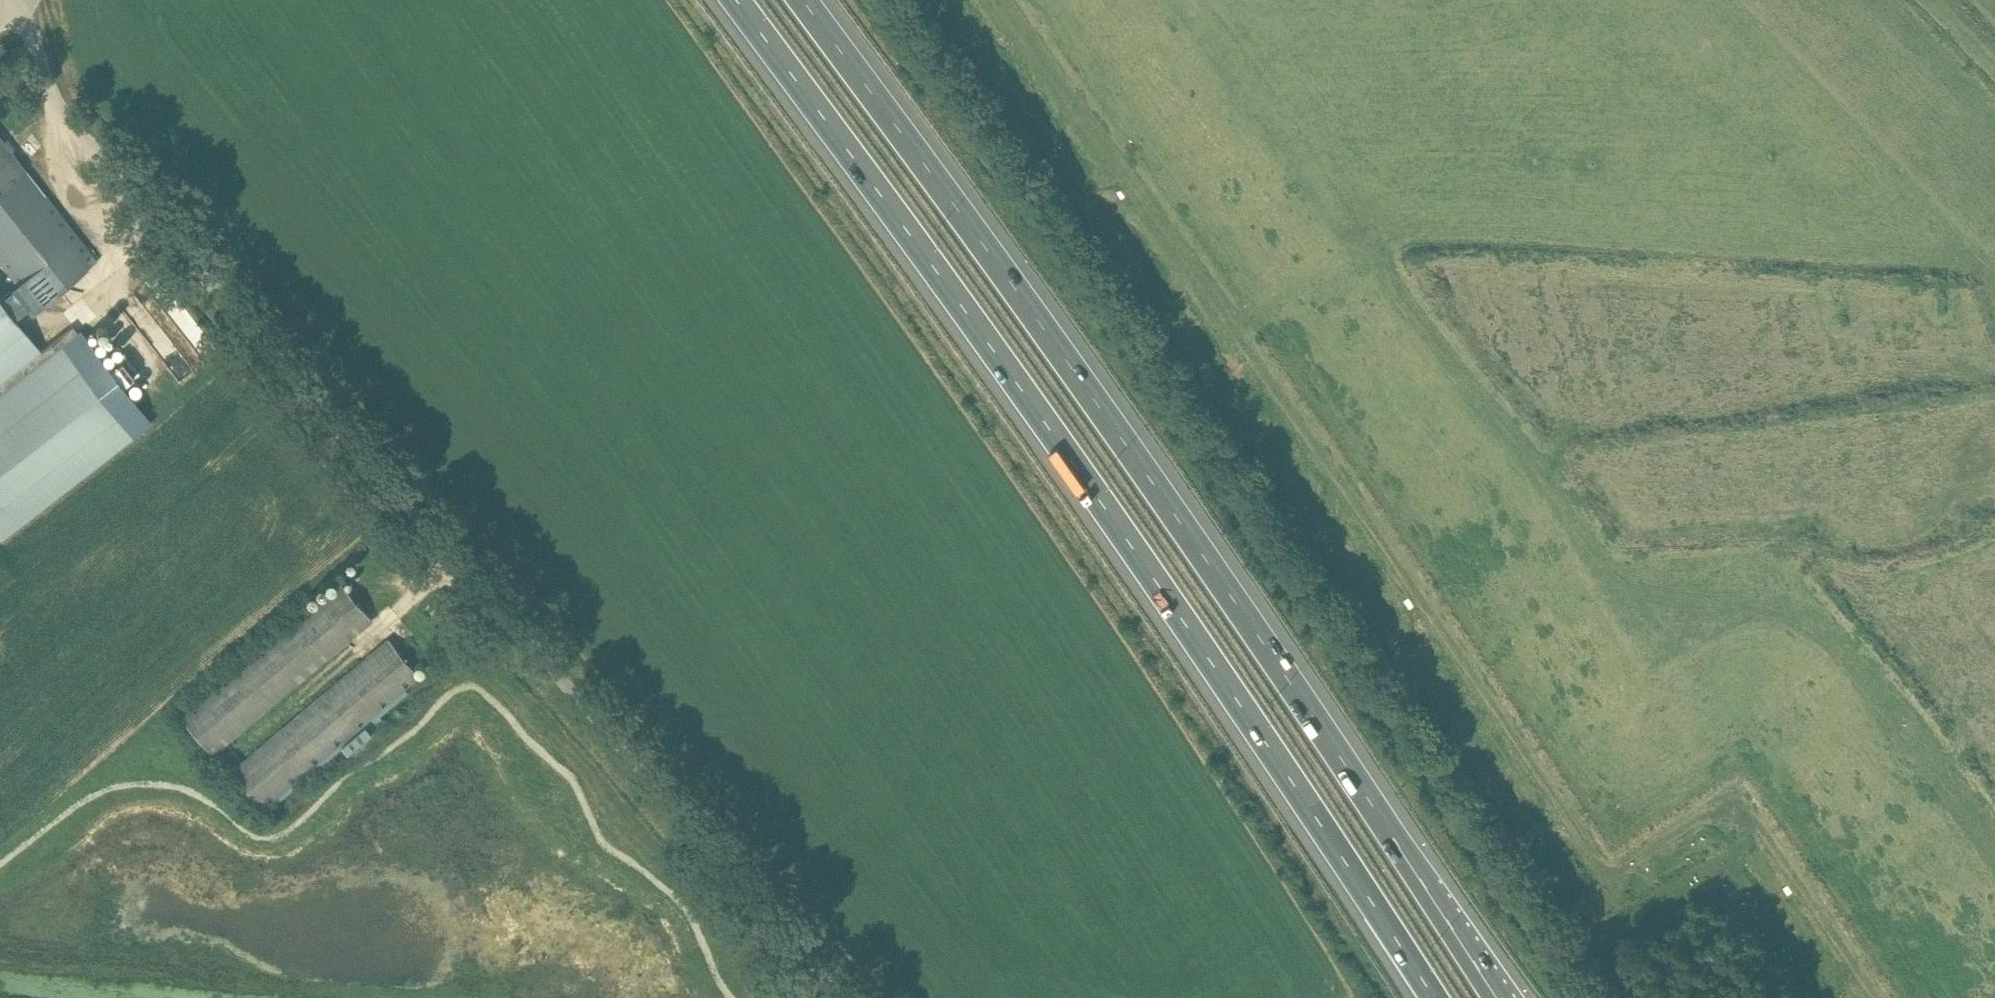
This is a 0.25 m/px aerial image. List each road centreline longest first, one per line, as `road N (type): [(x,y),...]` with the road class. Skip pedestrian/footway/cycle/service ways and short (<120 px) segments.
road 1 (unclassified): [(842,997),(86,155),(52,99),(39,51),(12,0)]
road 2 (motorway): [(1498,997),(1085,370),(818,0)]
road 3 (motorway): [(760,0),(1061,401),(1436,997)]

